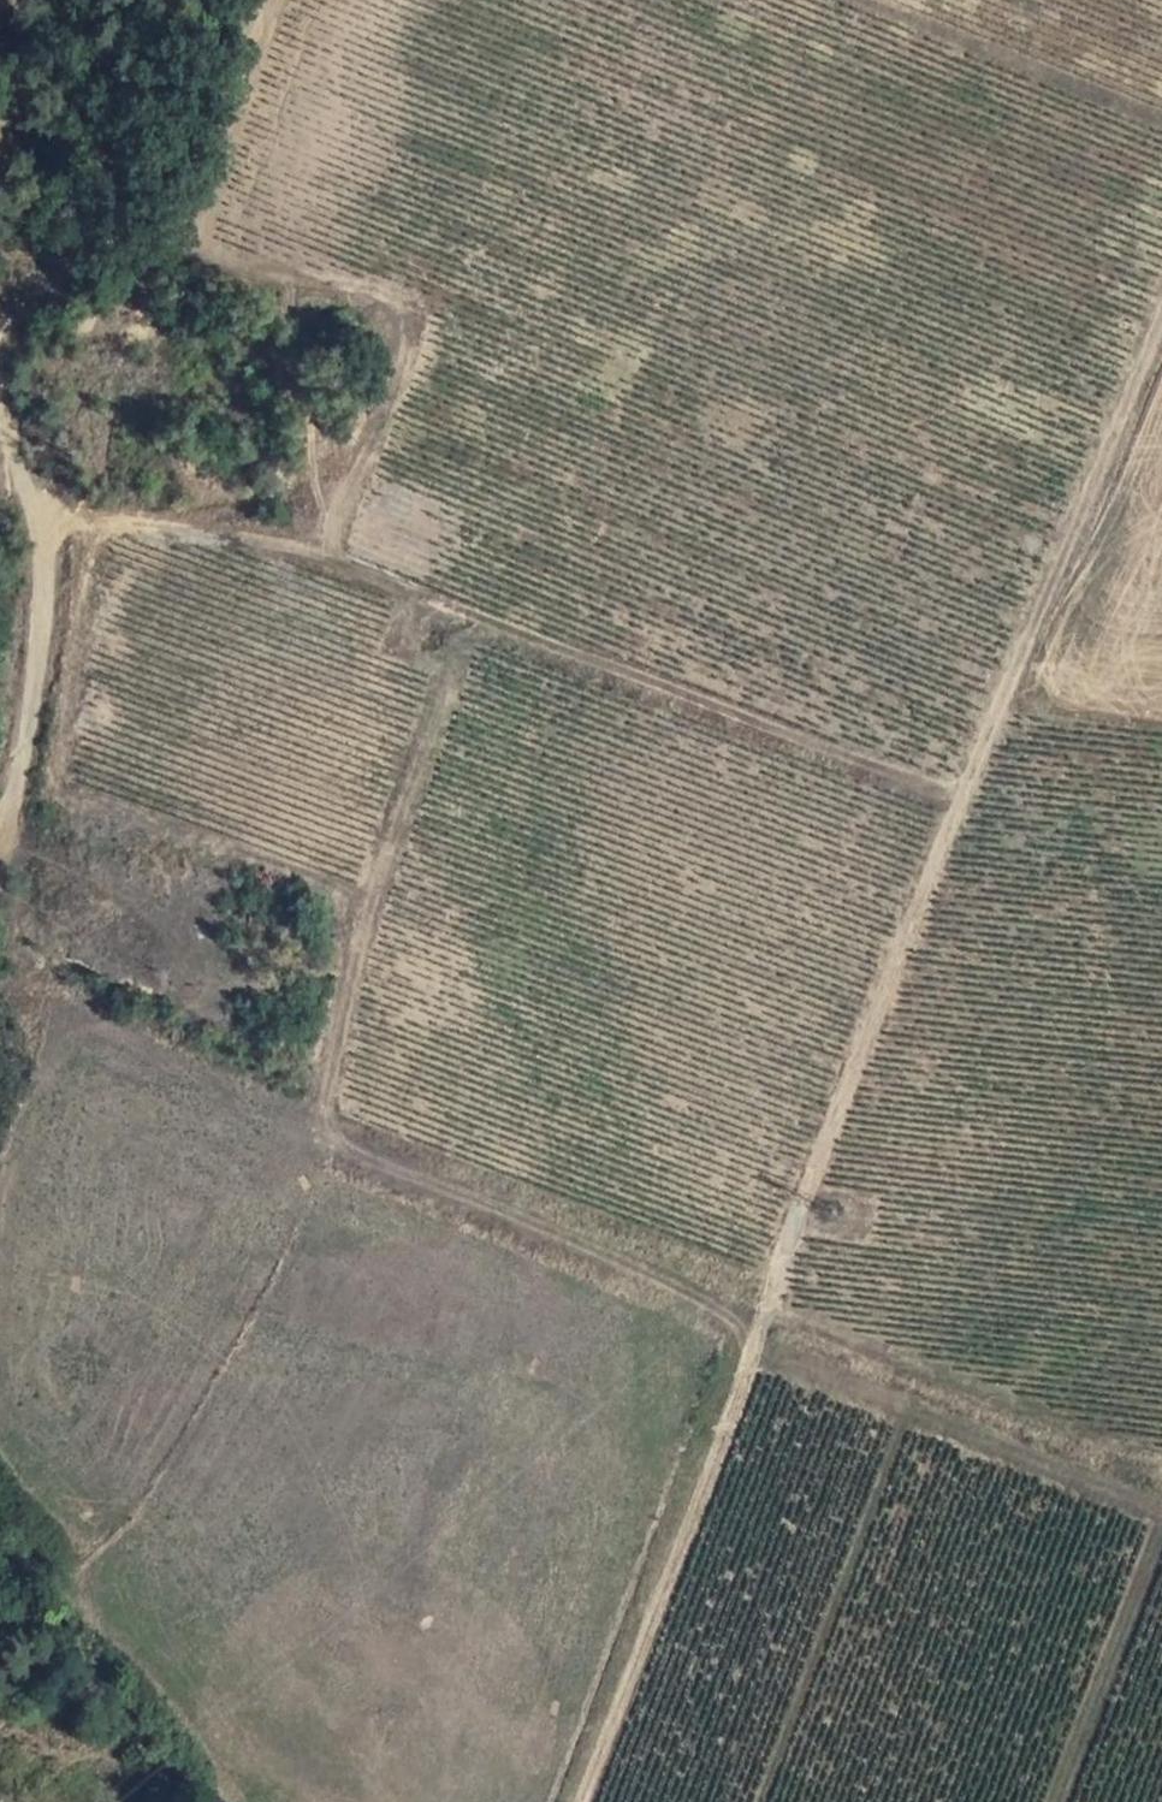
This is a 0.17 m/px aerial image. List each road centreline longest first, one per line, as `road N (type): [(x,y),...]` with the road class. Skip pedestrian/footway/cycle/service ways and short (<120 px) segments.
road 1 (track): [(579,1801),(814,1168),(1161,312)]
road 2 (track): [(0,381),(2,351),(20,309),(172,184),(256,0)]
road 3 (track): [(0,839),(12,824),(34,716),(46,517),(15,453),(0,391)]
road 4 (track): [(187,1801),(0,1547)]

